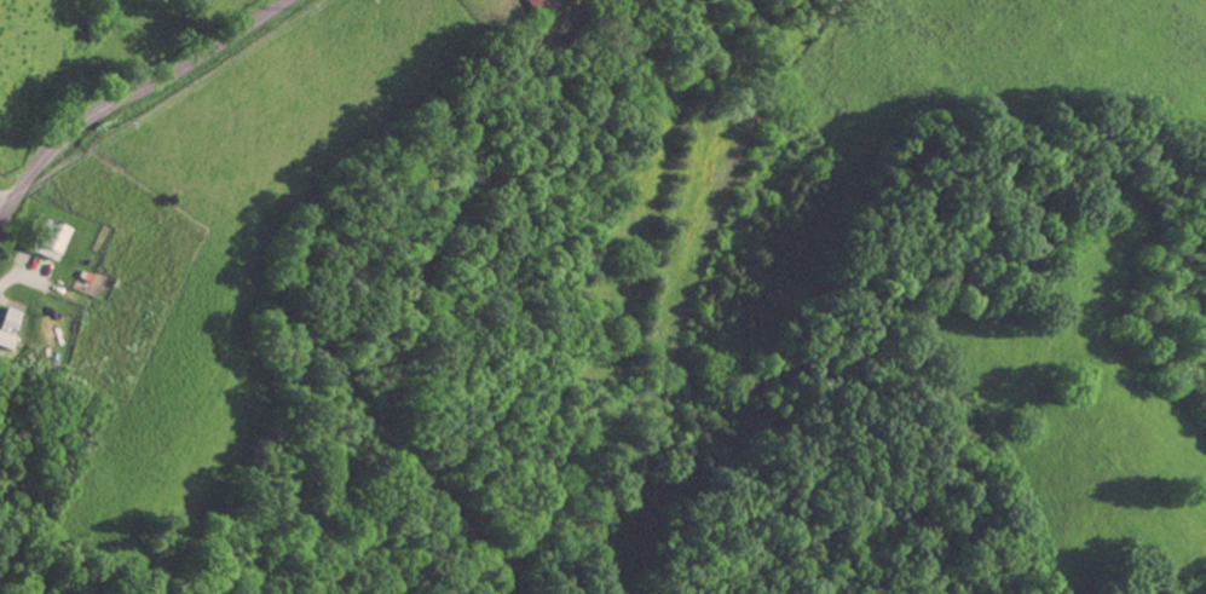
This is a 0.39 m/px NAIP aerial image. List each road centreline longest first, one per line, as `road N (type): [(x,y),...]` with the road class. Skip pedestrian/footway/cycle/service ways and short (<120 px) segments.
road 1 (residential): [(290,0),(86,120),(41,160),(0,227)]

